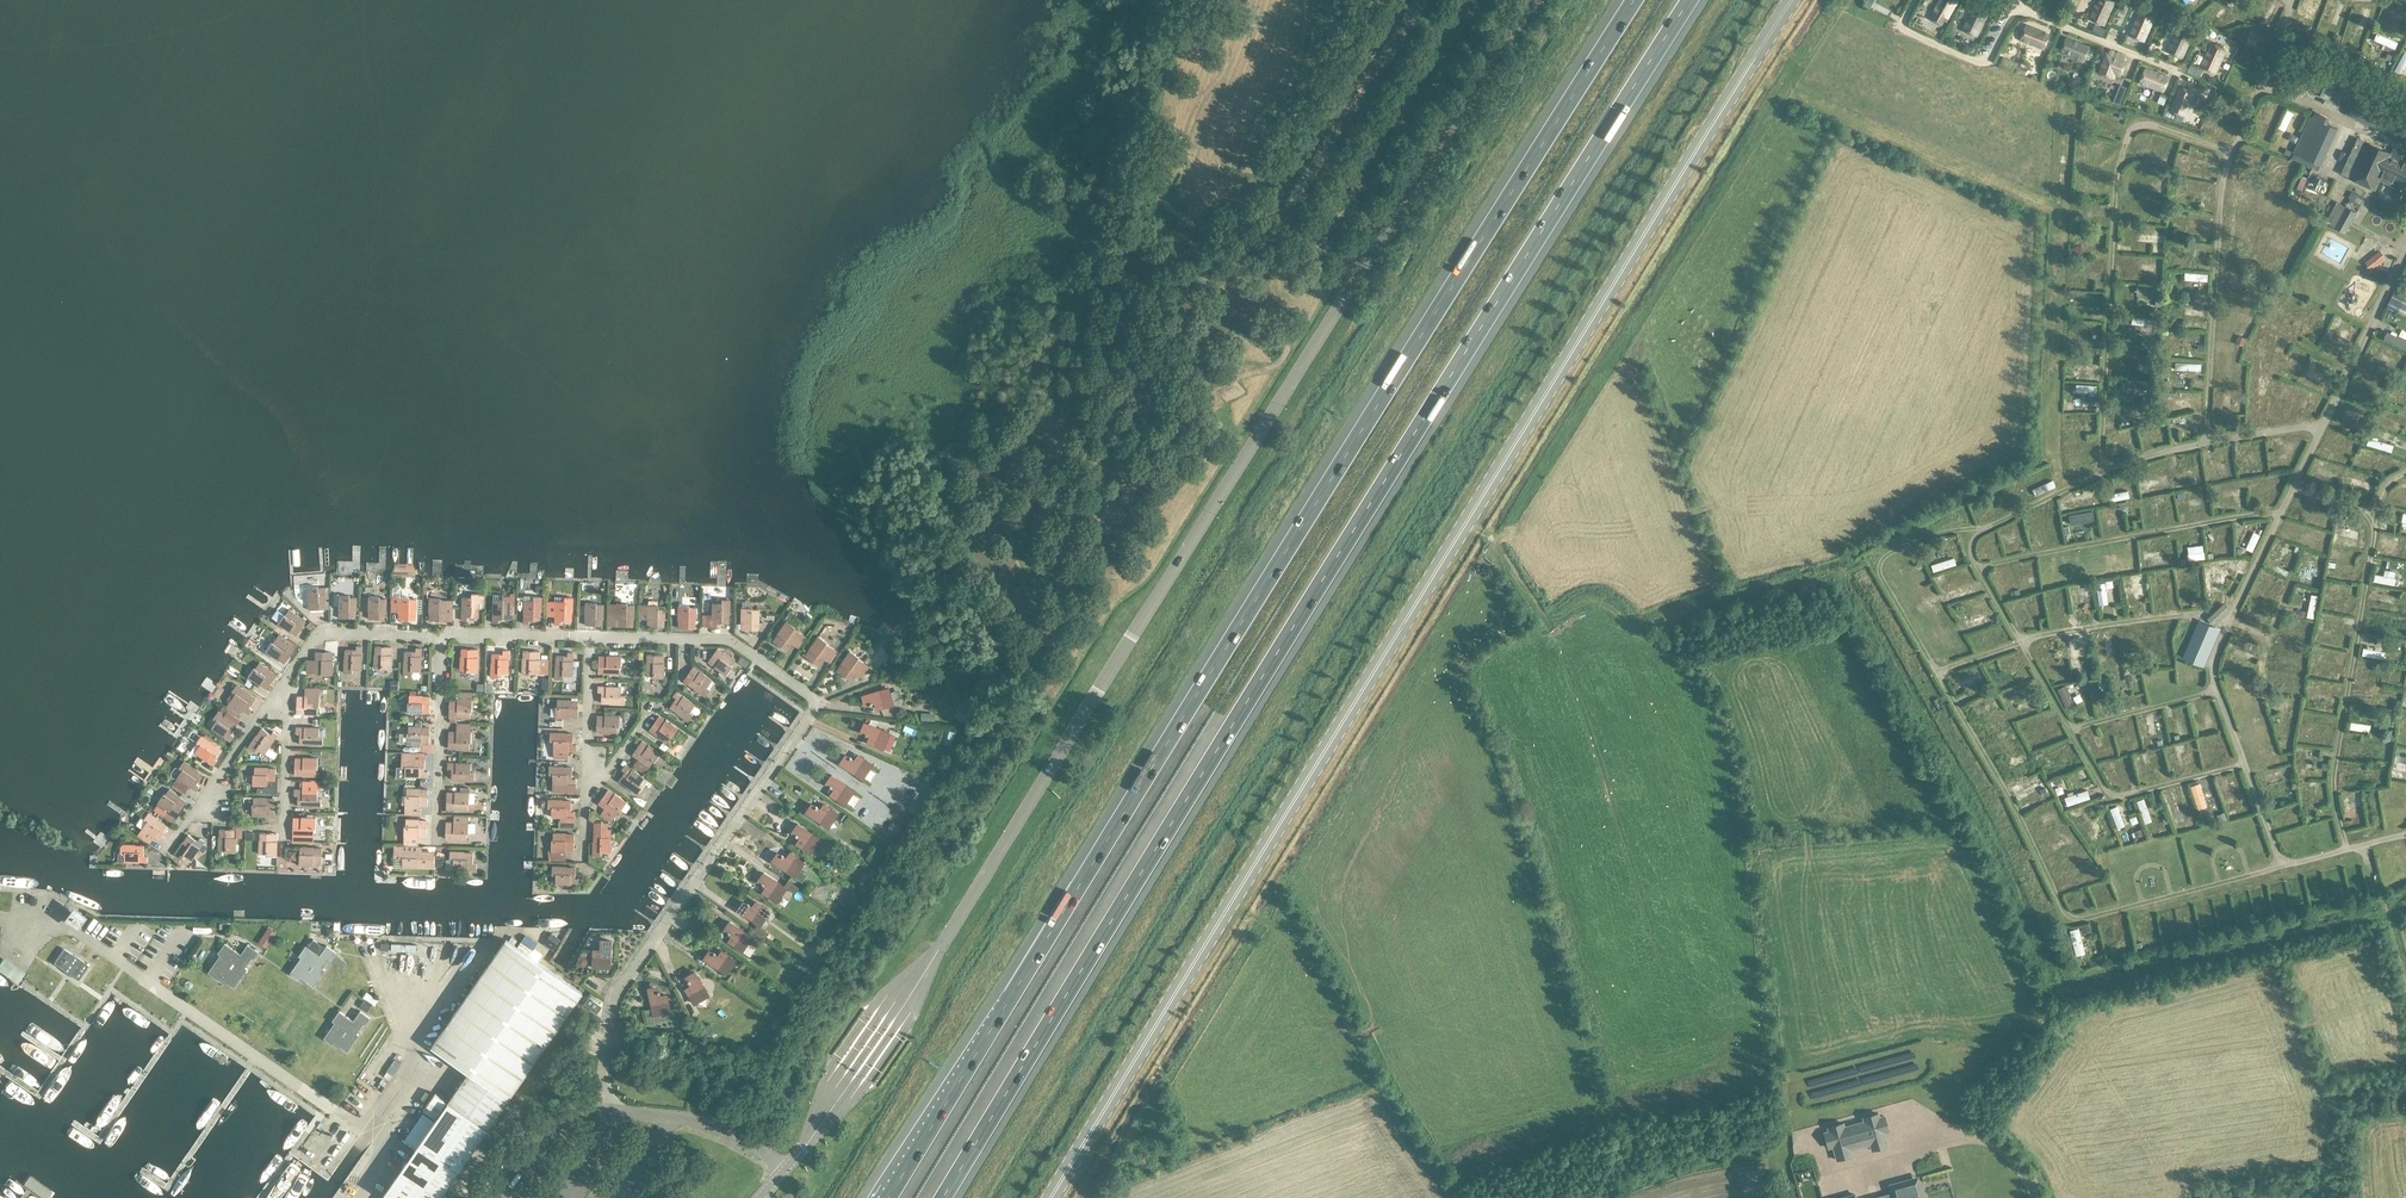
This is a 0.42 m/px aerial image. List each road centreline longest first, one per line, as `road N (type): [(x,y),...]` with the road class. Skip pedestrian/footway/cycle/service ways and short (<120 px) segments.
road 1 (motorway): [(946,1197),(1697,0)]
road 2 (motorway): [(1632,0),(888,1197)]
road 3 (secondary): [(1050,1197),(1565,361),(1683,187)]
road 4 (residential): [(787,1169),(758,1148),(677,1115),(602,1107),(603,1072),(620,990),(819,699),(732,640),(588,635)]
road 5 (residential): [(2098,207),(2090,401),(2285,441)]
road 6 (residential): [(2376,276),(2233,210),(2098,207)]
road 7 (residential): [(1951,545),(2065,756),(2095,739)]
road 8 (residential): [(2095,739),(2213,671),(2224,651),(2227,589)]
road 9 (residential): [(2235,806),(2156,849),(2095,739)]
road 10 (residential): [(438,840),(443,634)]
road 11 (residential): [(287,677),(169,844)]
road 12 (residential): [(2285,441),(2376,276)]
road 13 (residential): [(2405,617),(2227,589)]
road 14 (residential): [(443,634),(323,630),(287,677)]
road 15 (residential): [(2015,7),(2181,71)]
road 16 (unclassified): [(2098,207),(2038,201),(1937,159)]
road 17 (residential): [(586,801),(588,635)]
road 18 (residential): [(2227,589),(2237,545),(2285,441)]
road 19 (residential): [(285,835),(287,677)]
road 20 (residential): [(588,635),(443,634)]
road 21 (residential): [(2405,467),(2285,441)]
road 22 (residential): [(1985,60),(1903,27),(1914,0)]

